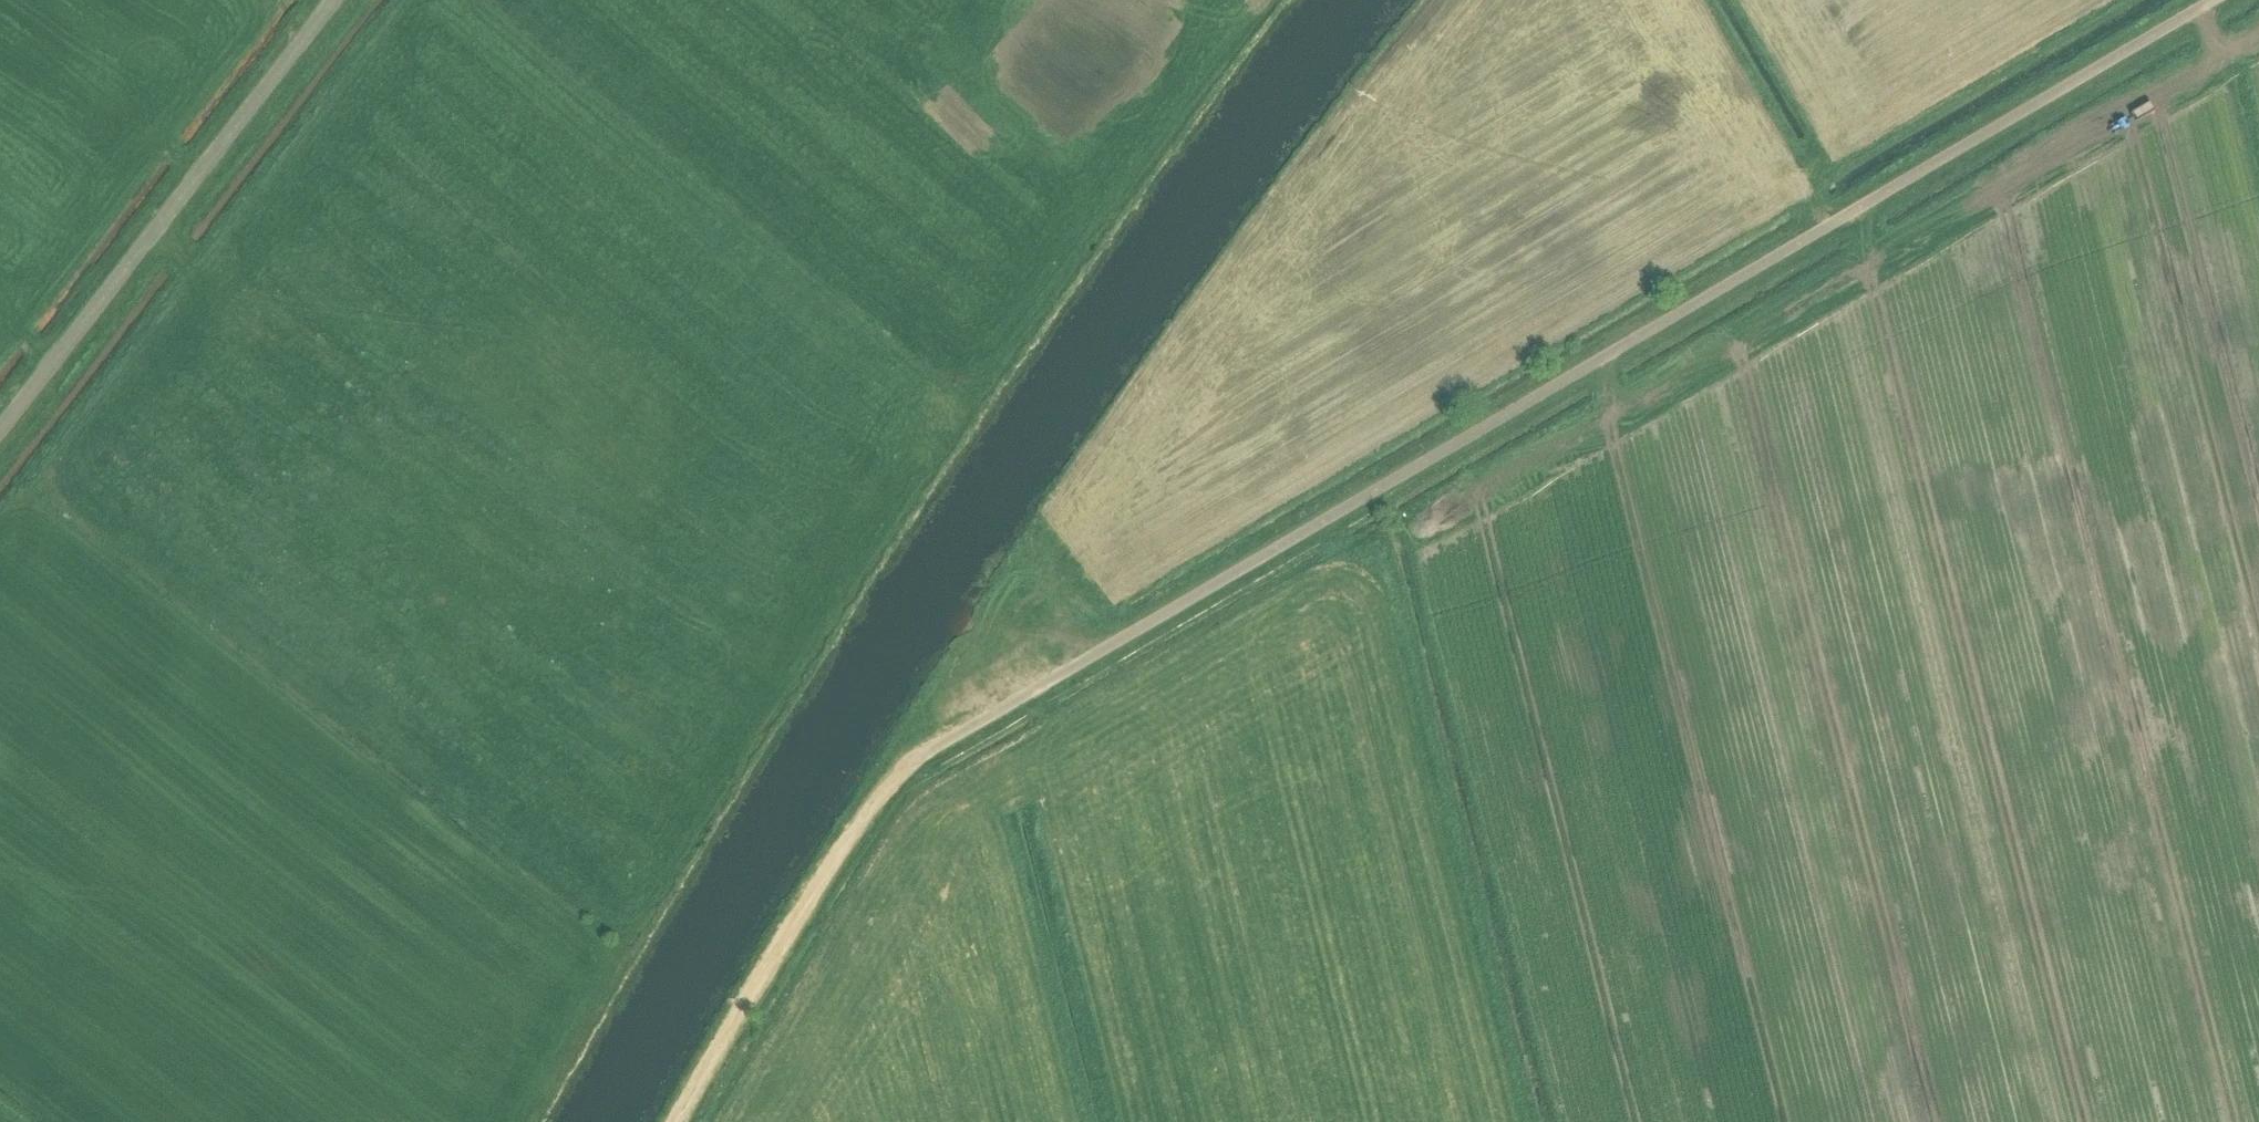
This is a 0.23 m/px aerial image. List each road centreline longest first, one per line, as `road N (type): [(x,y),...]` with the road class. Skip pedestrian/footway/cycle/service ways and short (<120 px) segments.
road 1 (unclassified): [(891,782),(2215,0)]
road 2 (unclassified): [(0,431),(336,0)]
road 3 (track): [(679,1121),(811,895),(891,782)]

